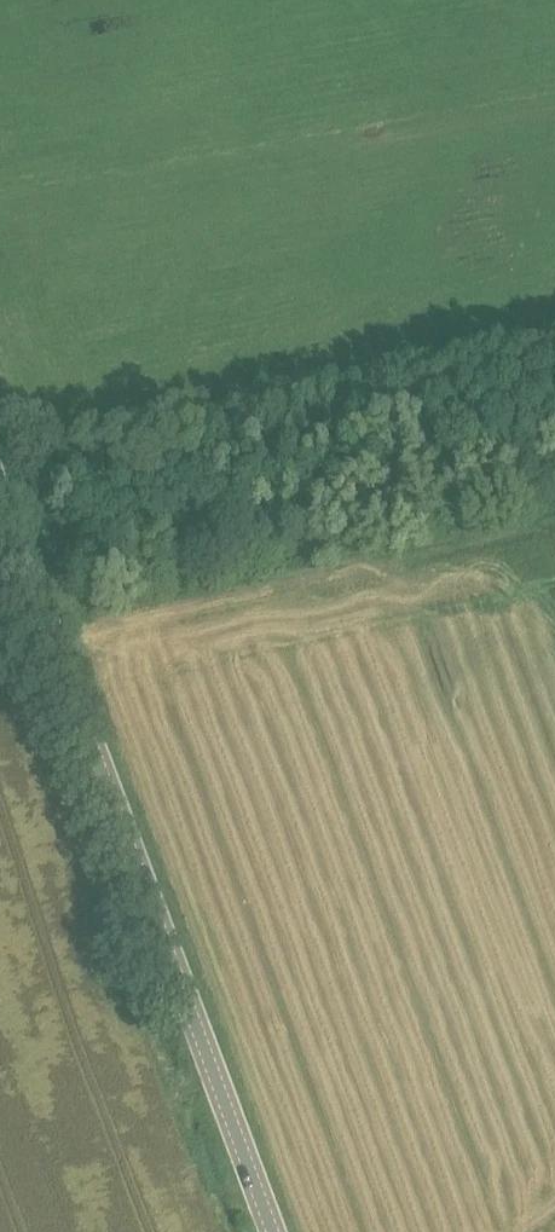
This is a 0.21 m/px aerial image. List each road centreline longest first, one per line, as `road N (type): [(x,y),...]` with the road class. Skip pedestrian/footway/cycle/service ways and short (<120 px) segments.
road 1 (tertiary): [(277,1231),(0,492)]

